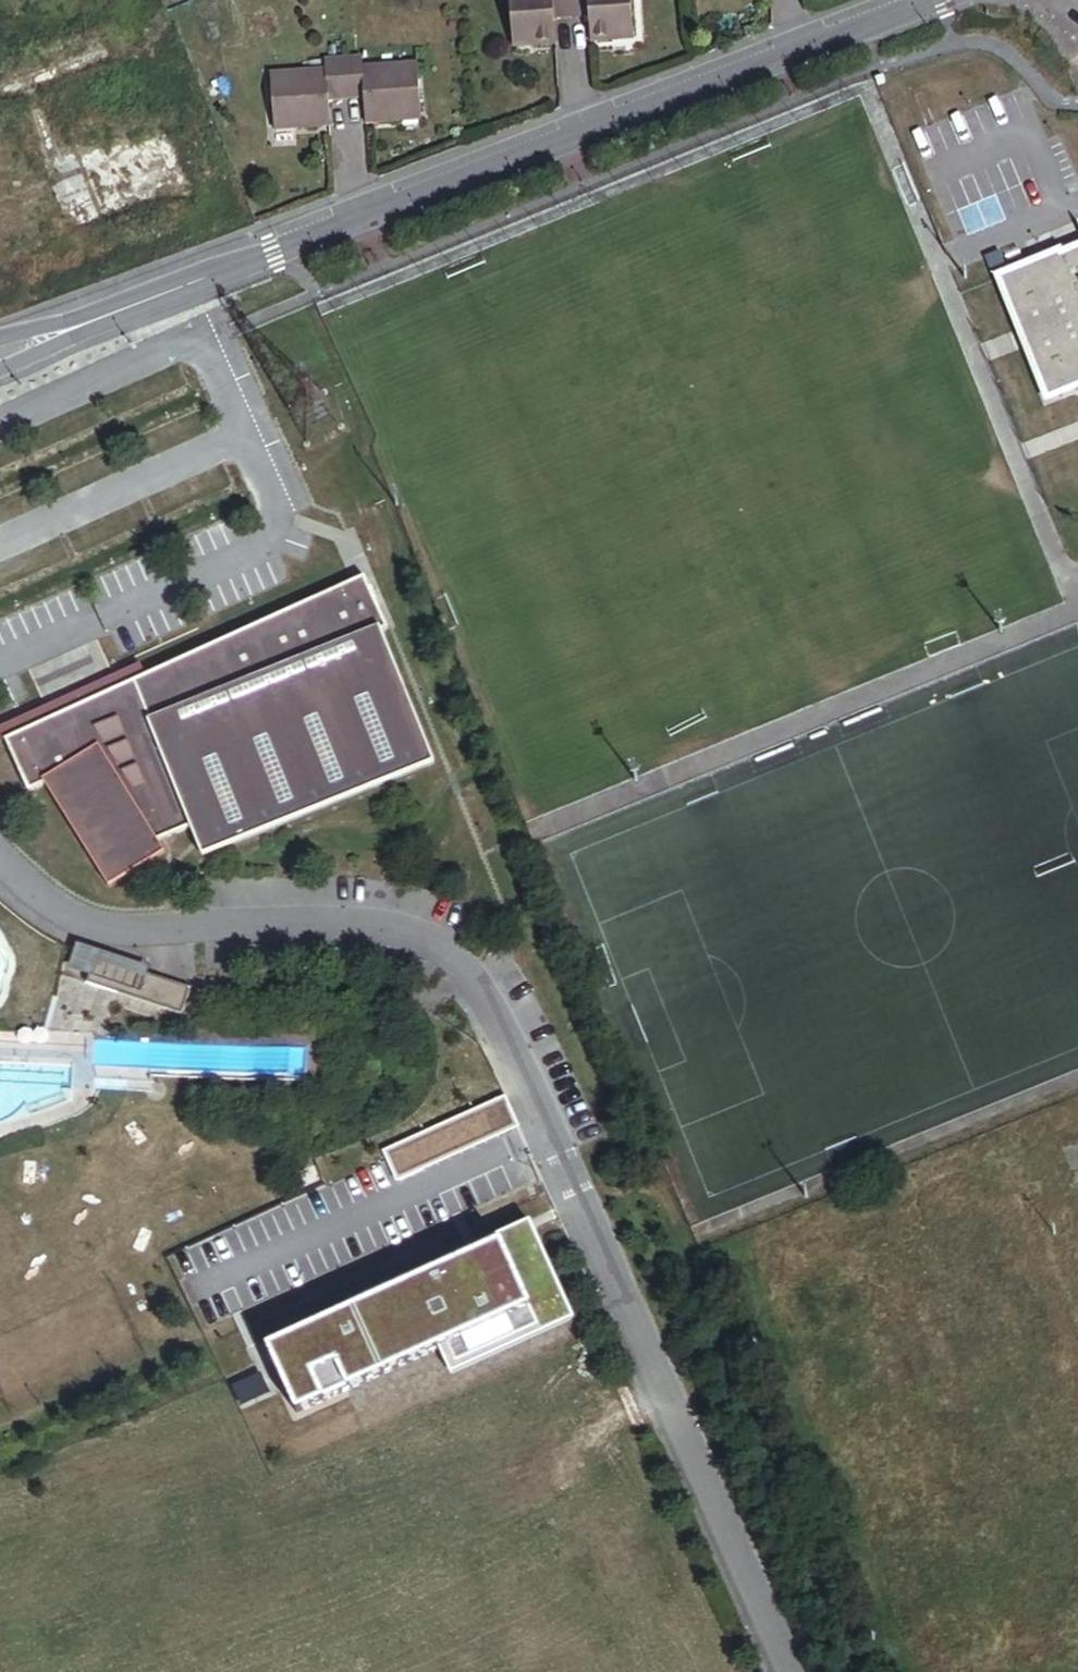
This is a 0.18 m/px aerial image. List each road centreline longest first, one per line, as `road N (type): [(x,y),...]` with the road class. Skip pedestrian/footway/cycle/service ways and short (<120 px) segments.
road 1 (unclassified): [(0,869),(52,919),(133,936),(349,926),(435,952),(496,1025),(793,1671)]
road 2 (tertiary): [(935,0),(0,352)]

